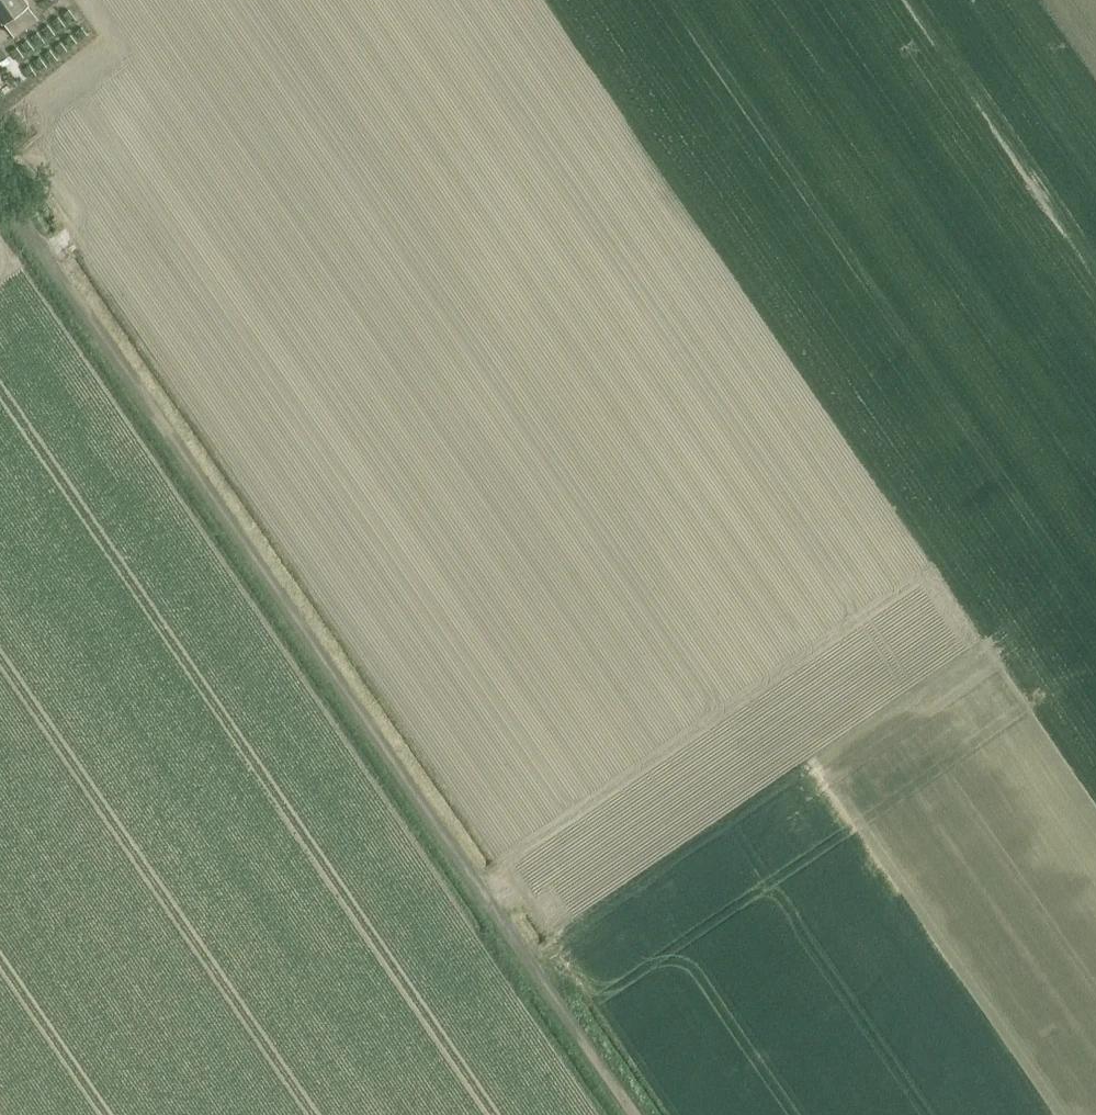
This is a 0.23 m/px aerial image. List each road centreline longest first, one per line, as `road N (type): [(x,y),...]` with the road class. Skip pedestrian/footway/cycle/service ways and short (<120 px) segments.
road 1 (track): [(0,183),(634,1114)]

